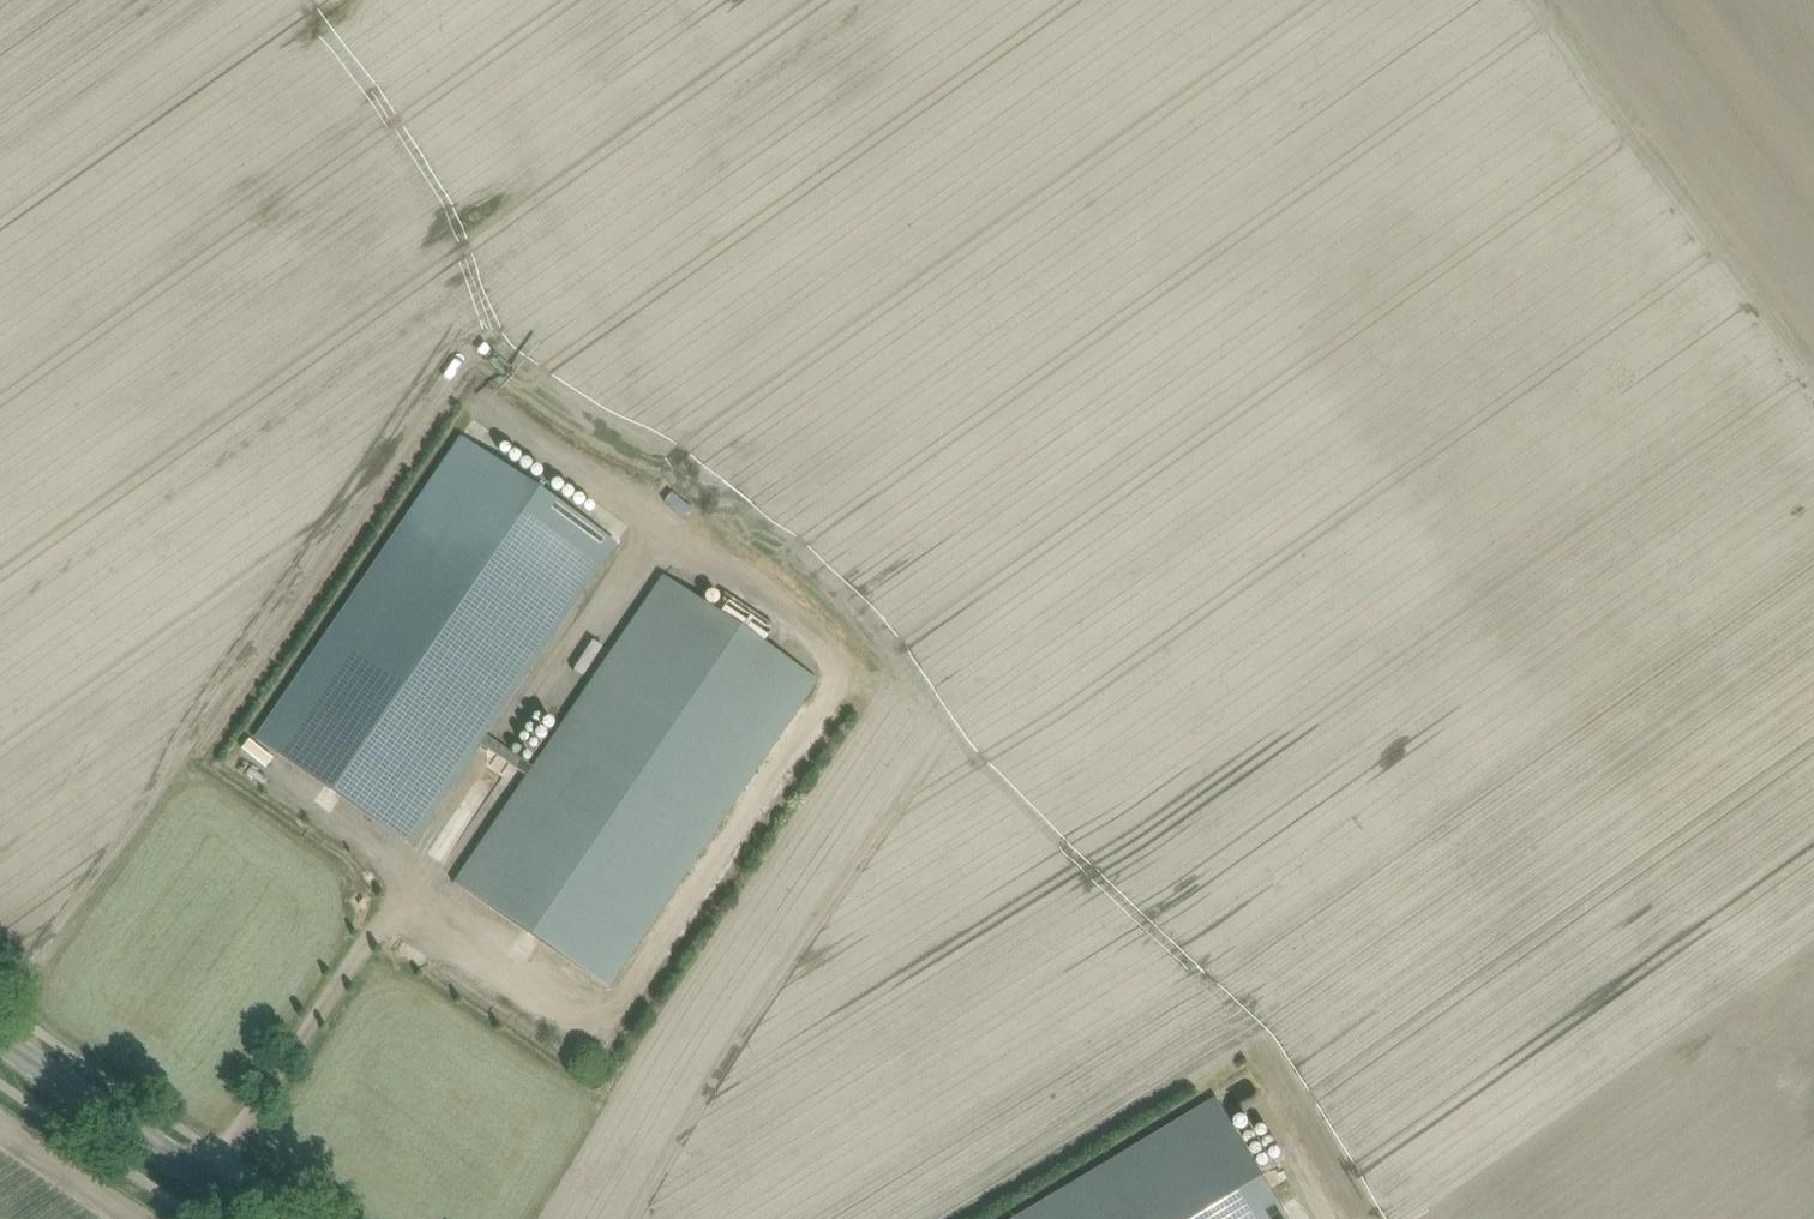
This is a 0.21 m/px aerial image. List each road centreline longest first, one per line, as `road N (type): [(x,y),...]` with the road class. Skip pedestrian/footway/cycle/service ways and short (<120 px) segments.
road 1 (tertiary): [(264,1218),(0,1040)]

